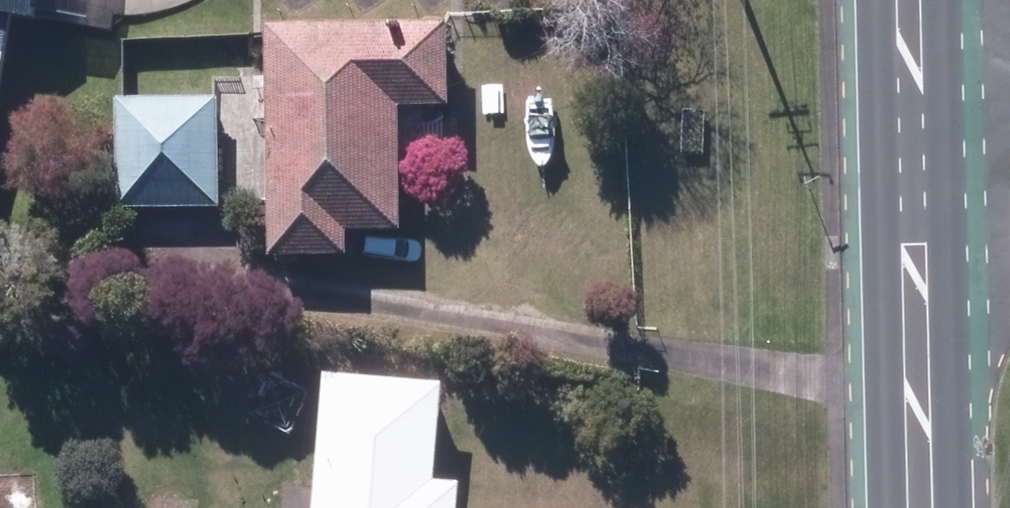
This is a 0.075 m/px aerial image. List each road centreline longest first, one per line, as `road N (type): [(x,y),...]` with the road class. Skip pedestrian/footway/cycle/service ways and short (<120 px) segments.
road 1 (secondary): [(922,507),(916,244)]
road 2 (secondary): [(916,244),(913,110)]

